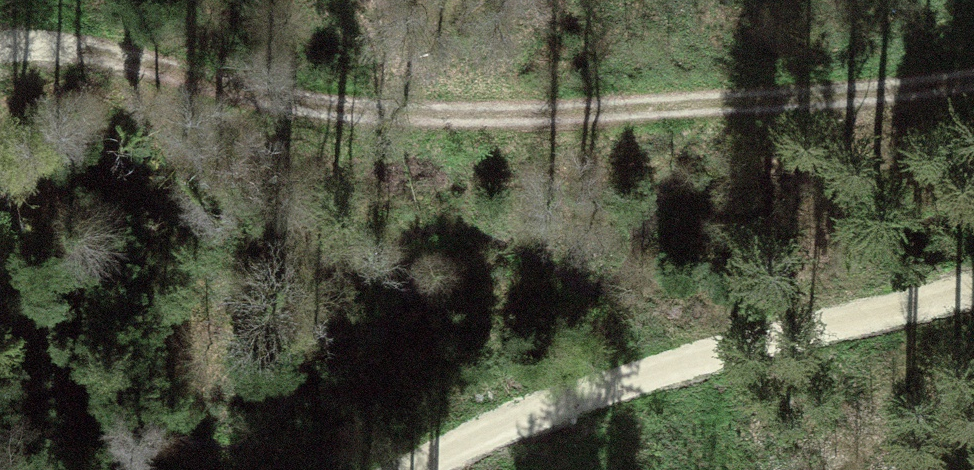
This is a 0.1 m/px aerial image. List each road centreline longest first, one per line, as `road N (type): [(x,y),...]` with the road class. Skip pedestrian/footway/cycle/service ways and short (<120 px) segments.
road 1 (track): [(973,80),(798,102),(424,108),(213,83),(124,55),(0,44)]
road 2 (track): [(413,469),(463,435),(615,381),(973,292)]

